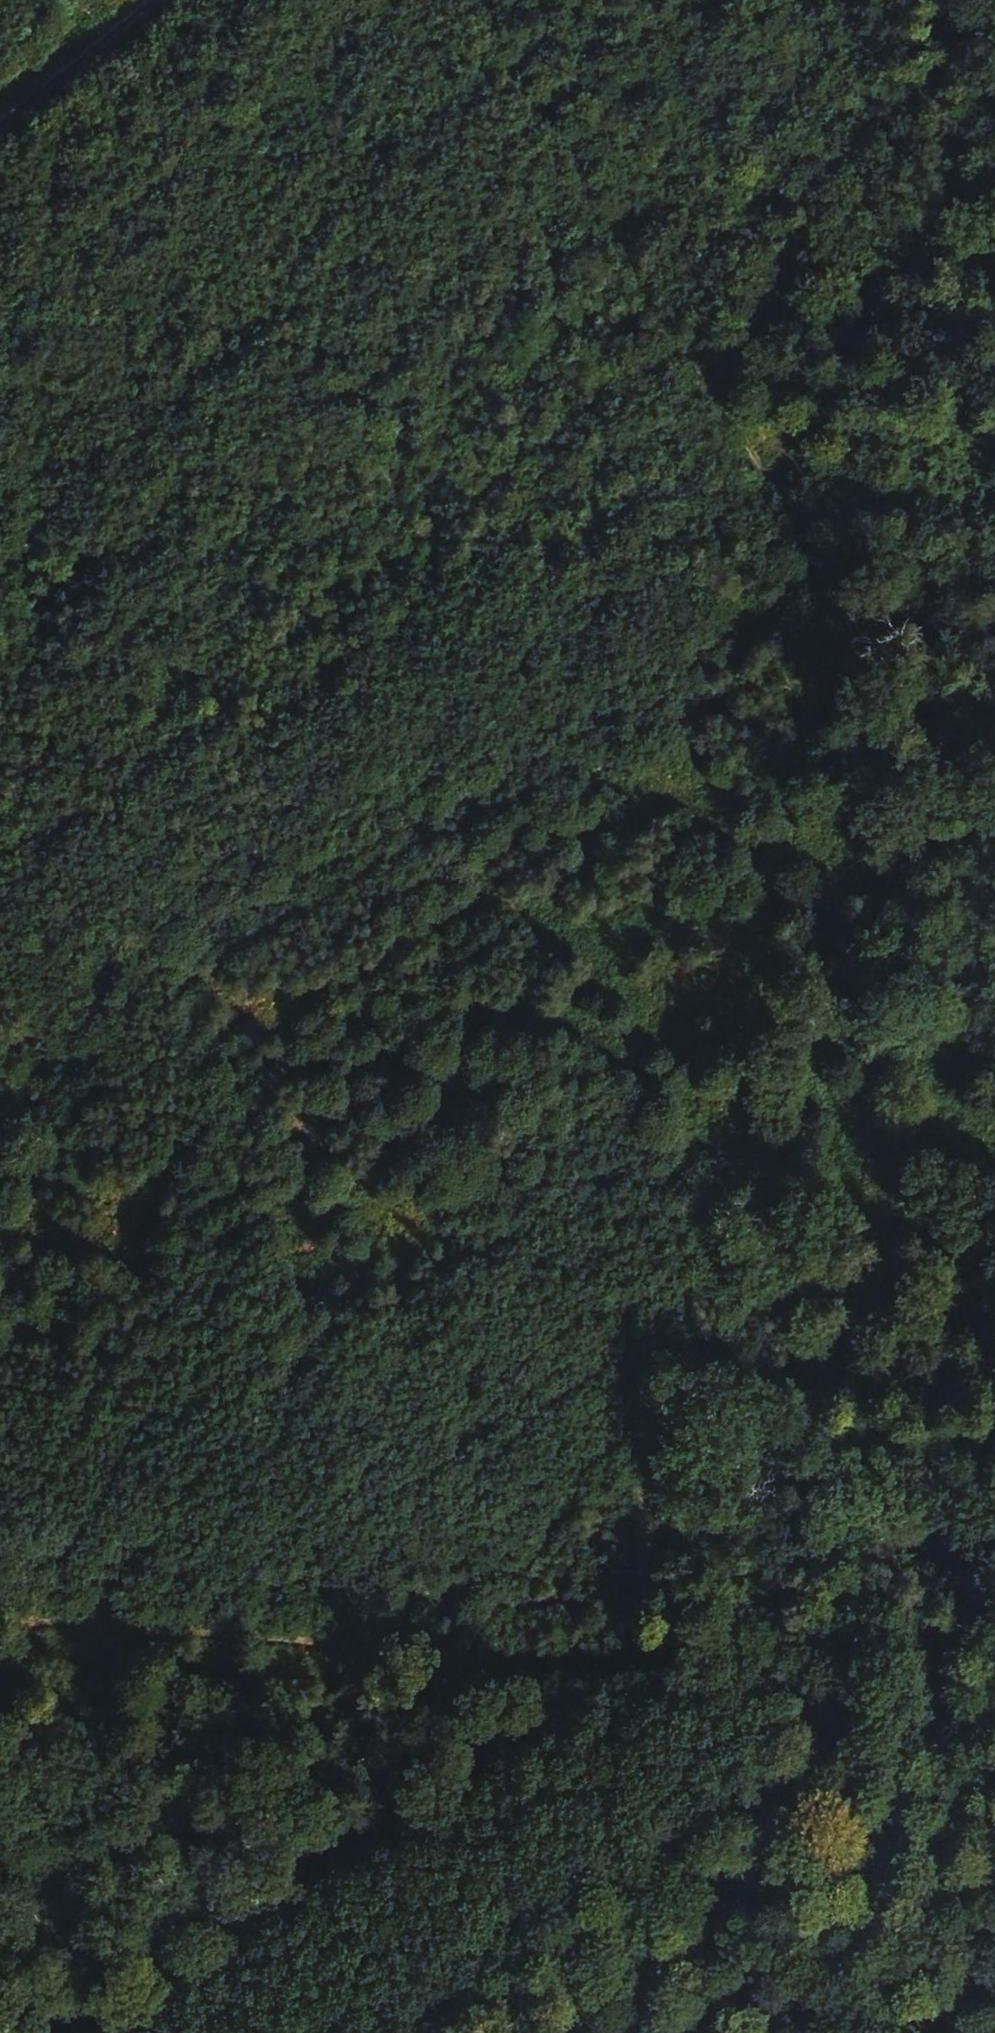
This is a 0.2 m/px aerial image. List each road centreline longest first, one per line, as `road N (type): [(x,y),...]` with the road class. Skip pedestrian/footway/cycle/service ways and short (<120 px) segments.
road 1 (track): [(463,0),(994,884)]
road 2 (track): [(0,1646),(994,1732)]
road 3 (track): [(0,146),(173,0)]

